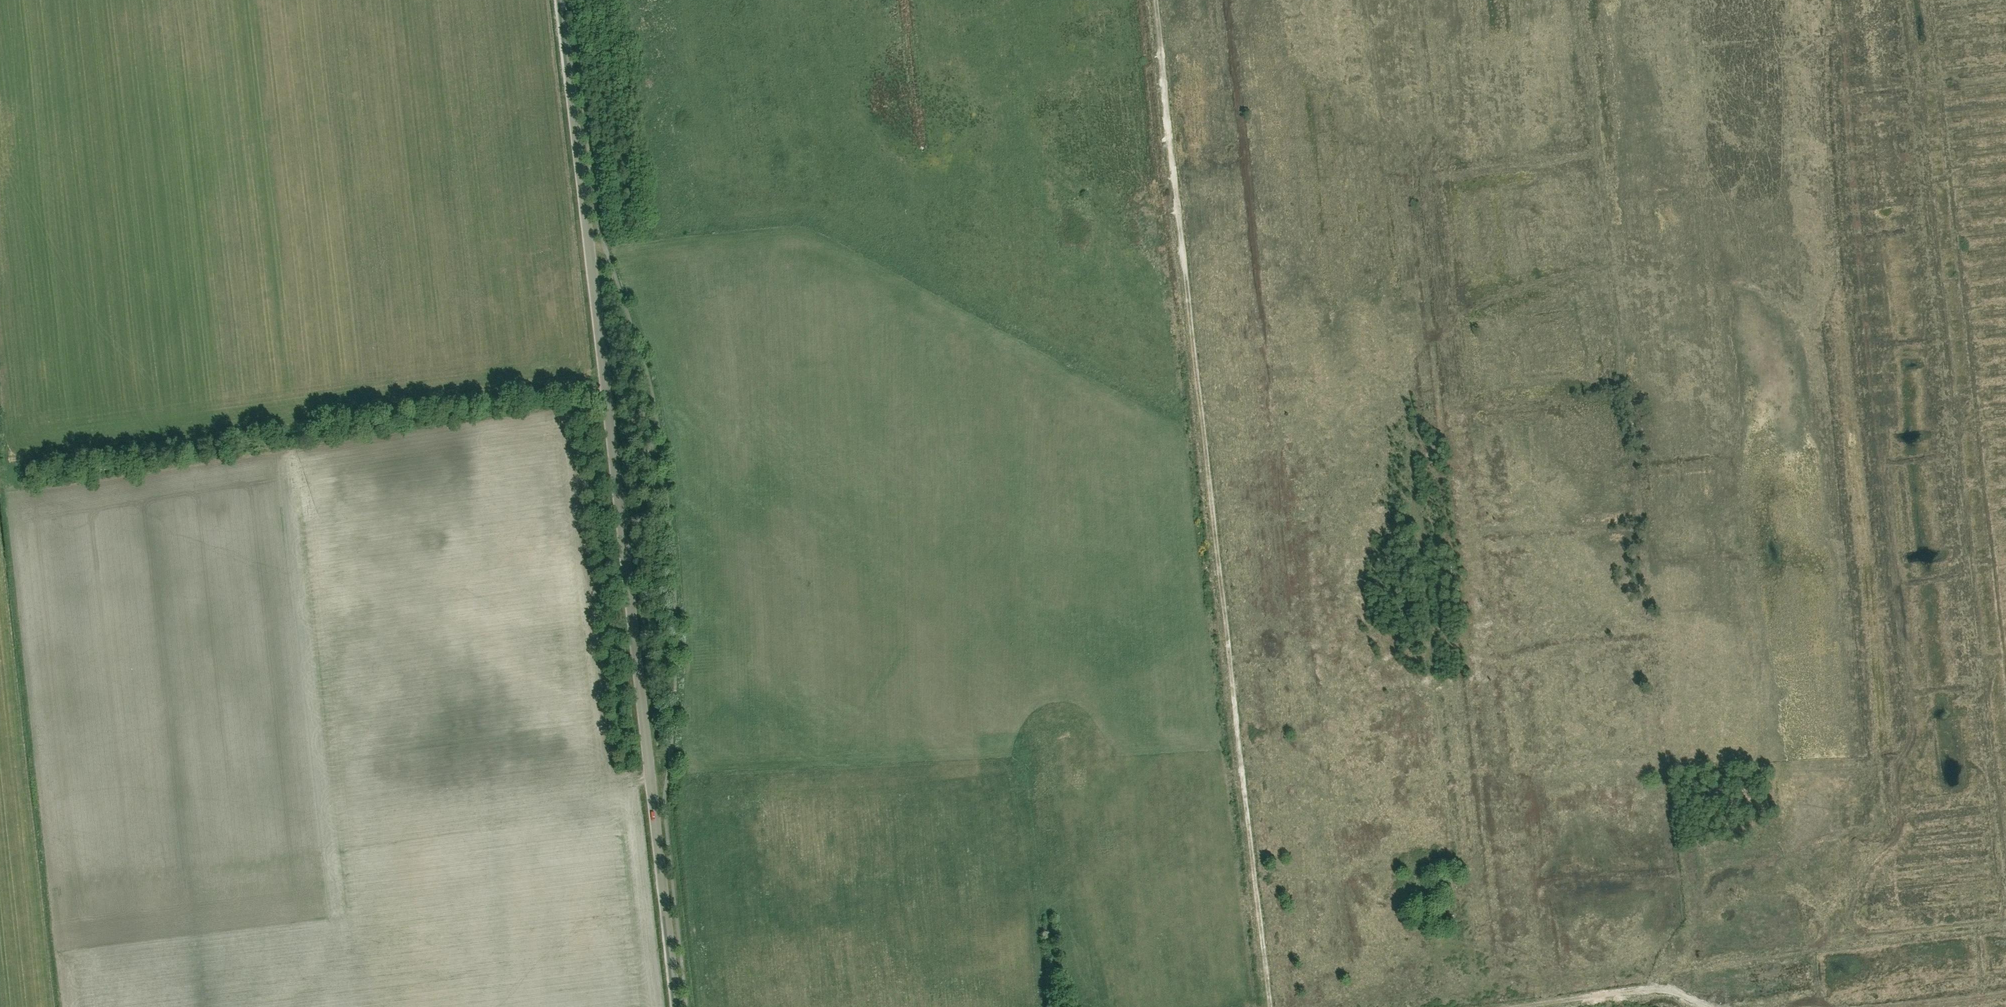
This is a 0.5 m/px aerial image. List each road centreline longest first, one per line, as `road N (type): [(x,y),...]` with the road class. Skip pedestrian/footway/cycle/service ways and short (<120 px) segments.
road 1 (tertiary): [(676,1006),(560,0)]
road 2 (track): [(1271,1006),(1157,0)]
road 3 (track): [(1714,1006),(1649,990),(1515,1006)]

